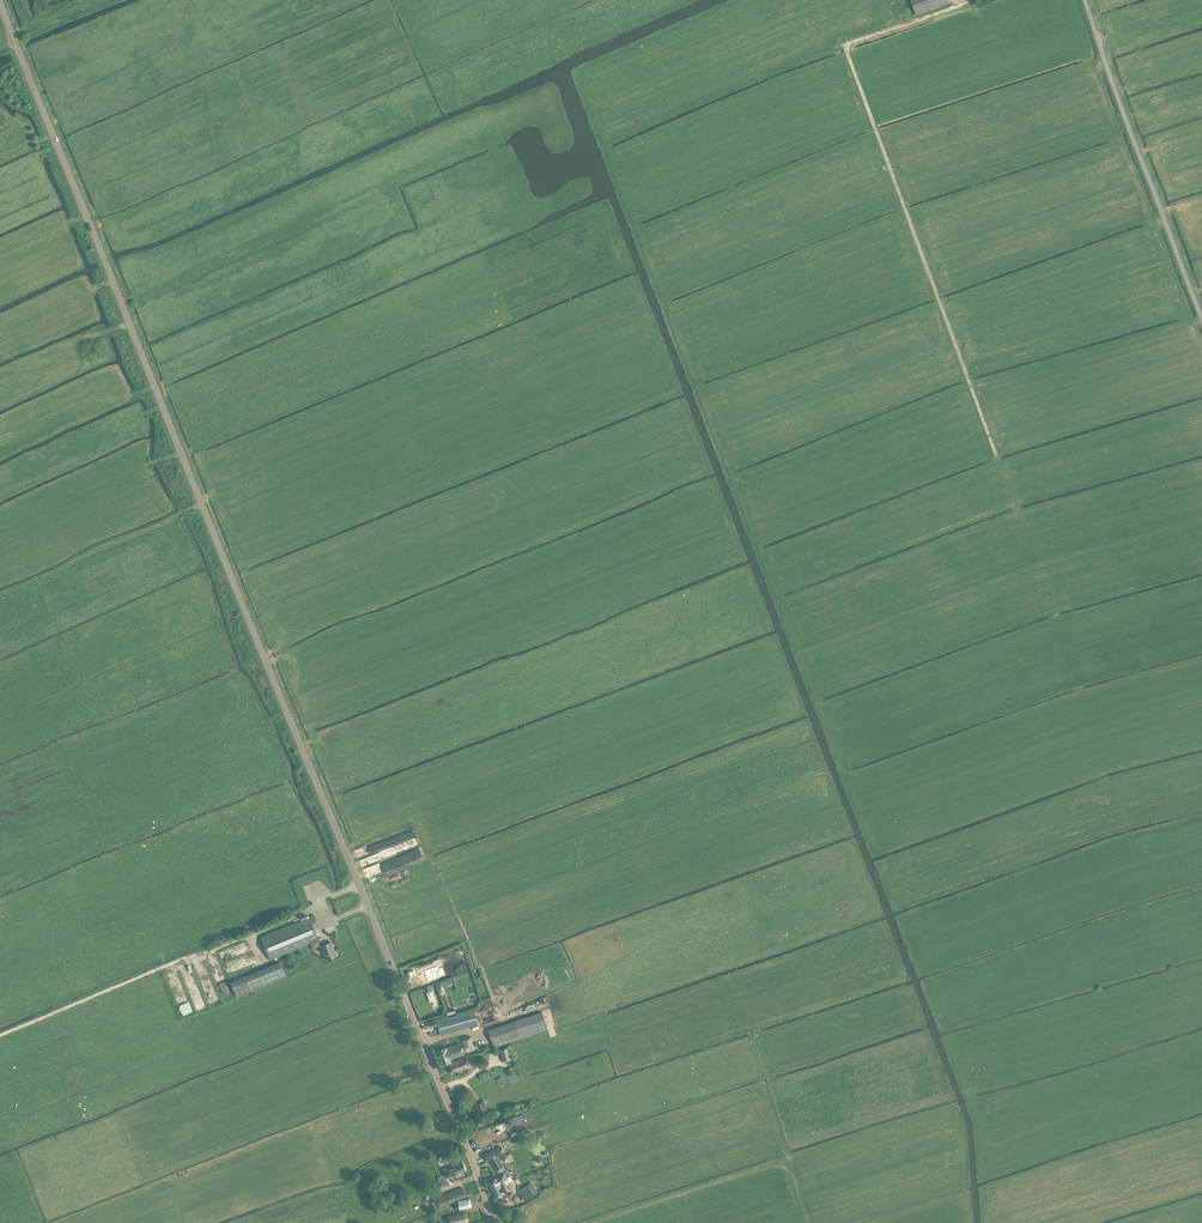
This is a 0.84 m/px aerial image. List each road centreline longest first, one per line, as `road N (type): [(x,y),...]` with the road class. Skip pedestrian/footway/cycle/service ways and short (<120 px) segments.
road 1 (tertiary): [(490,1222),(481,1185),(0,1)]
road 2 (unclassified): [(1201,324),(1083,0)]
road 3 (track): [(1078,1222),(1201,1187)]

